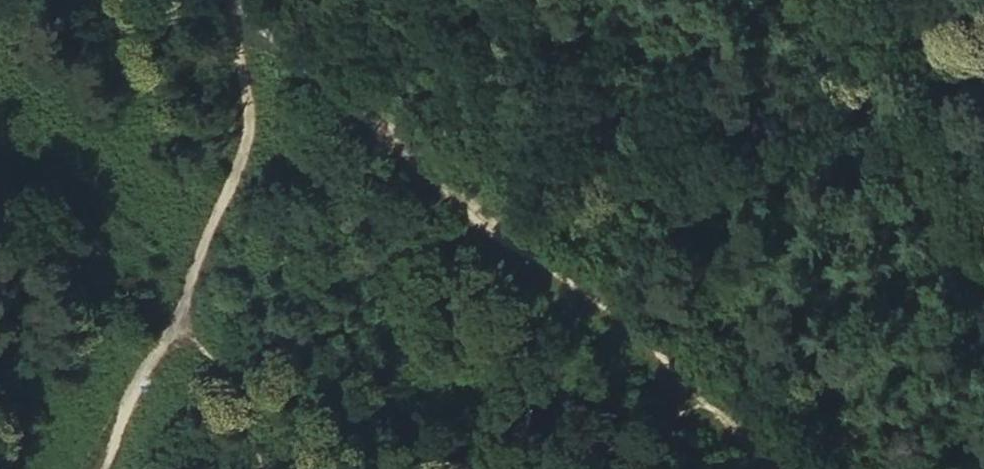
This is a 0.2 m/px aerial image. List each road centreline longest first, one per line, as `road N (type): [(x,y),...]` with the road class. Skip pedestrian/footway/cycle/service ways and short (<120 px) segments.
road 1 (track): [(228,9),(678,383)]
road 2 (track): [(228,9),(246,138),(174,330),(101,468)]
road 3 (track): [(792,0),(983,286)]
road 4 (track): [(678,383),(779,468)]
road 5 (track): [(678,383),(583,468)]

